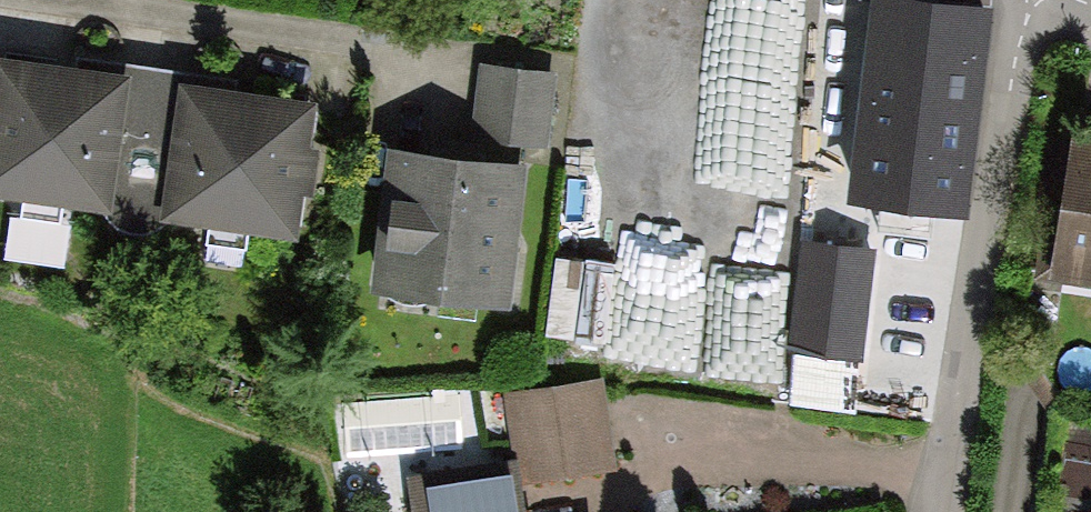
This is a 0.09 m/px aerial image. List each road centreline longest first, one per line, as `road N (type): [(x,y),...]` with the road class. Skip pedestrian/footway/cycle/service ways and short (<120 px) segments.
road 1 (residential): [(1023,0),(942,511)]

